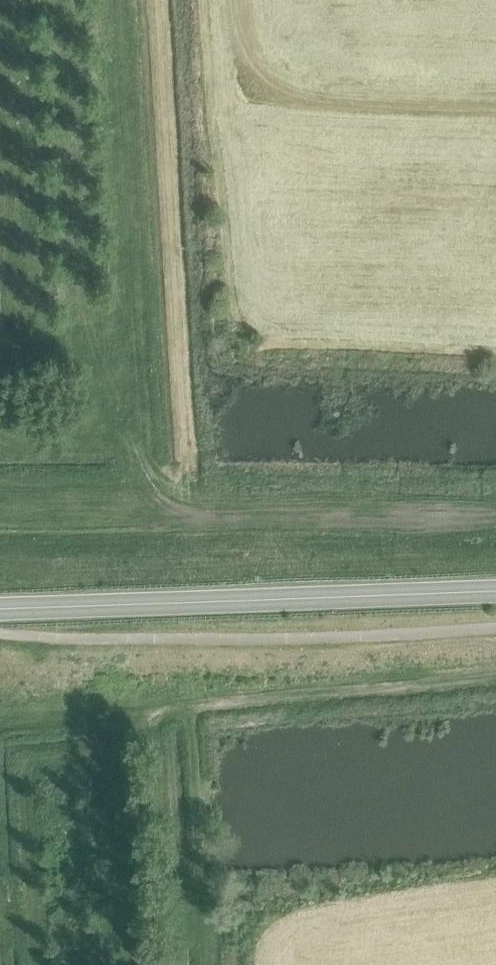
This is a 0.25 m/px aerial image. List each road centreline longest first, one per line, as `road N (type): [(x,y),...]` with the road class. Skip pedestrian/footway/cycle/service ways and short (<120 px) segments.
road 1 (tertiary): [(0,608),(495,591)]

